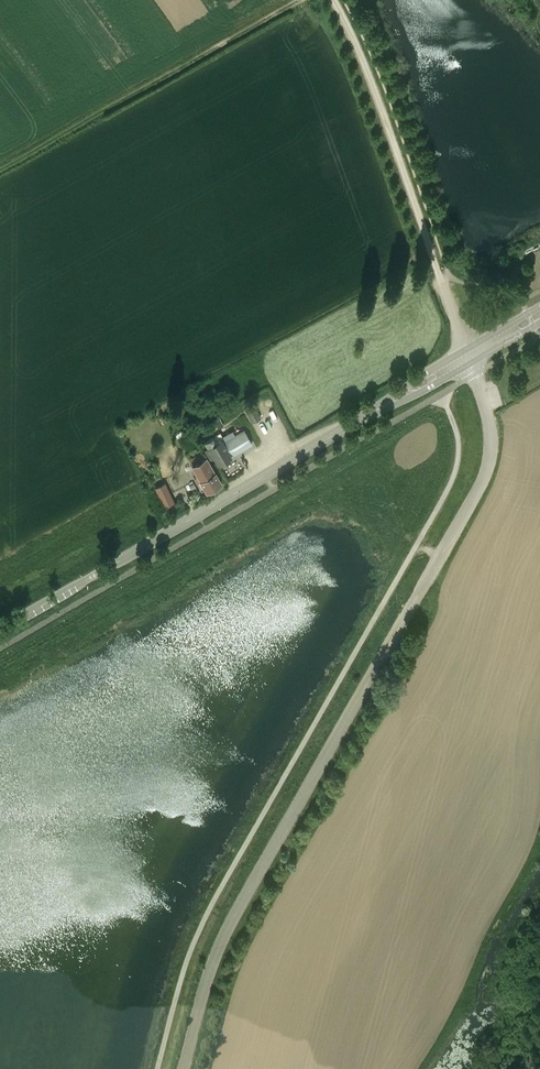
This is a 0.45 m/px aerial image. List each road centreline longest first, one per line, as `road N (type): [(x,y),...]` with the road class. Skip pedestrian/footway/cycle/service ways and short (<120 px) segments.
road 1 (unclassified): [(185,1068),(203,992),(235,911),(486,470),(491,433),(471,363)]
road 2 (secondary): [(0,629),(379,409)]
road 3 (track): [(471,363),(370,80),(330,0)]
road 4 (secondary): [(539,306),(418,376),(379,409)]

